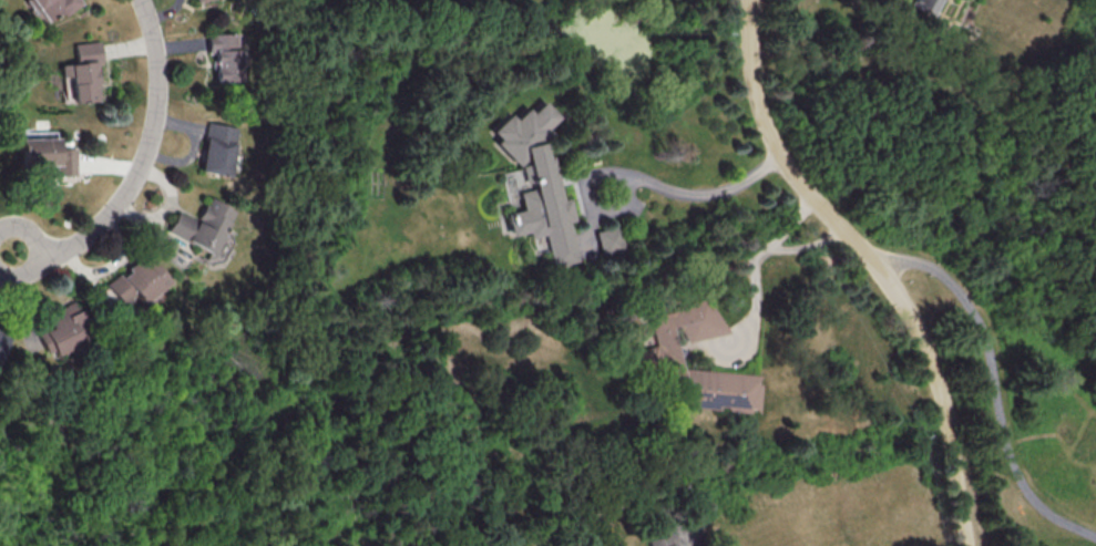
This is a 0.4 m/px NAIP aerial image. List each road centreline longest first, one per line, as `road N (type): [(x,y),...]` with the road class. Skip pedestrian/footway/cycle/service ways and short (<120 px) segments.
road 1 (residential): [(754,0),(752,84),(761,113),(809,198),(887,278),(914,328),(932,369),(968,545)]
road 2 (residential): [(136,0),(160,49),(157,116),(139,165),(104,220),(78,240),(48,254),(11,251)]

